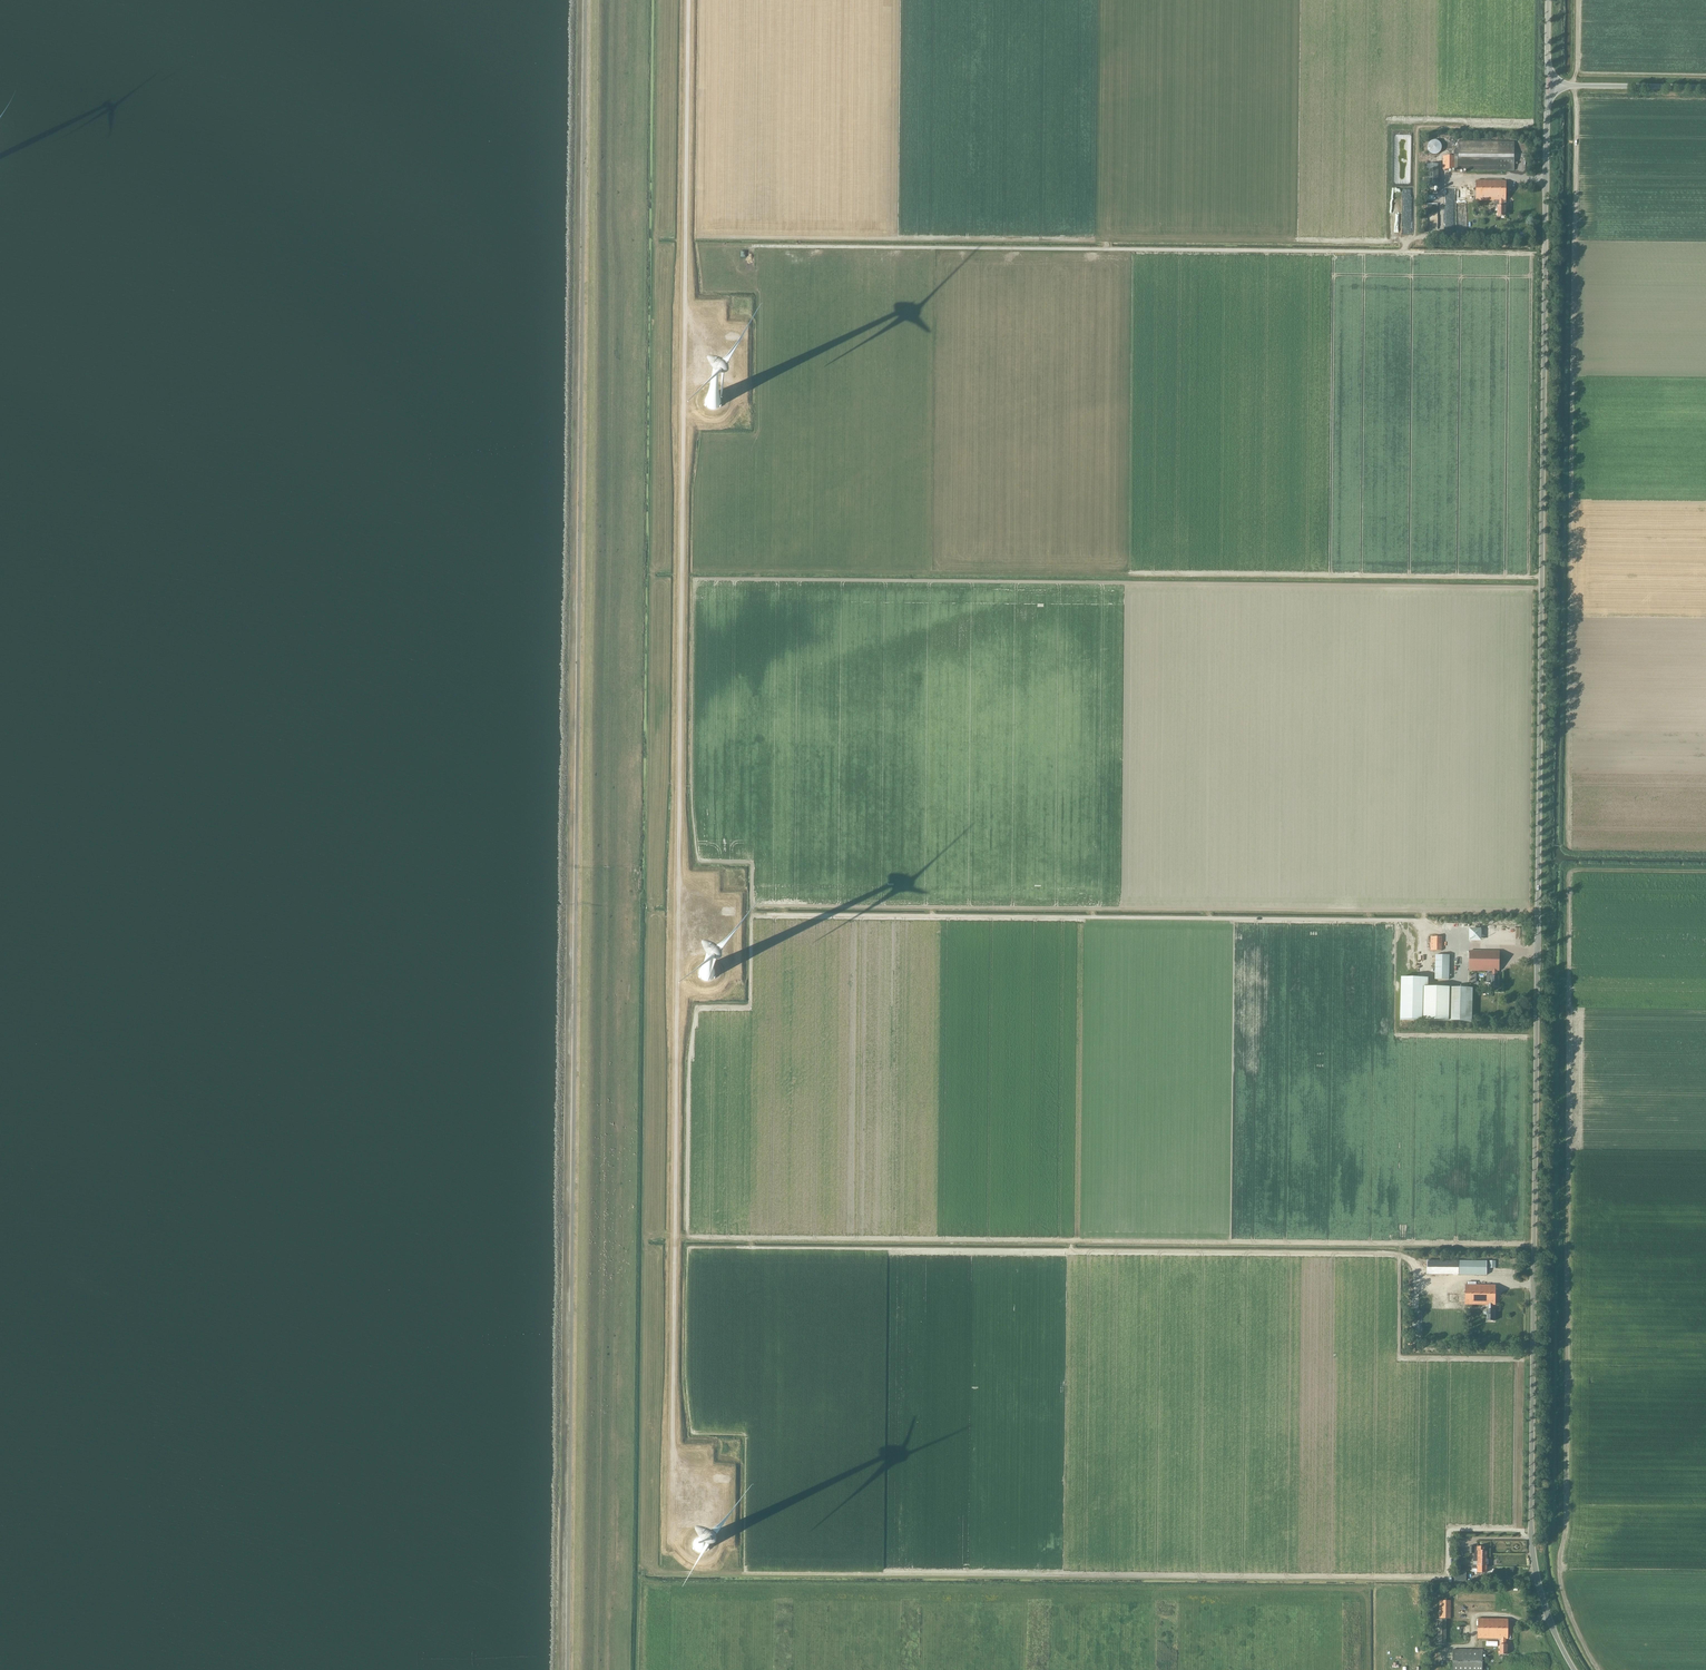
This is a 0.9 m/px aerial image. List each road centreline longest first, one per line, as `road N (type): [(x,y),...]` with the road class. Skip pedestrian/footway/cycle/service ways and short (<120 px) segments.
road 1 (unclassified): [(568,1669),(586,0)]
road 2 (unclassified): [(1574,1669),(1541,1594),(1531,1514),(1546,132),(1555,85)]
road 3 (unclassified): [(1555,85),(1705,87)]

